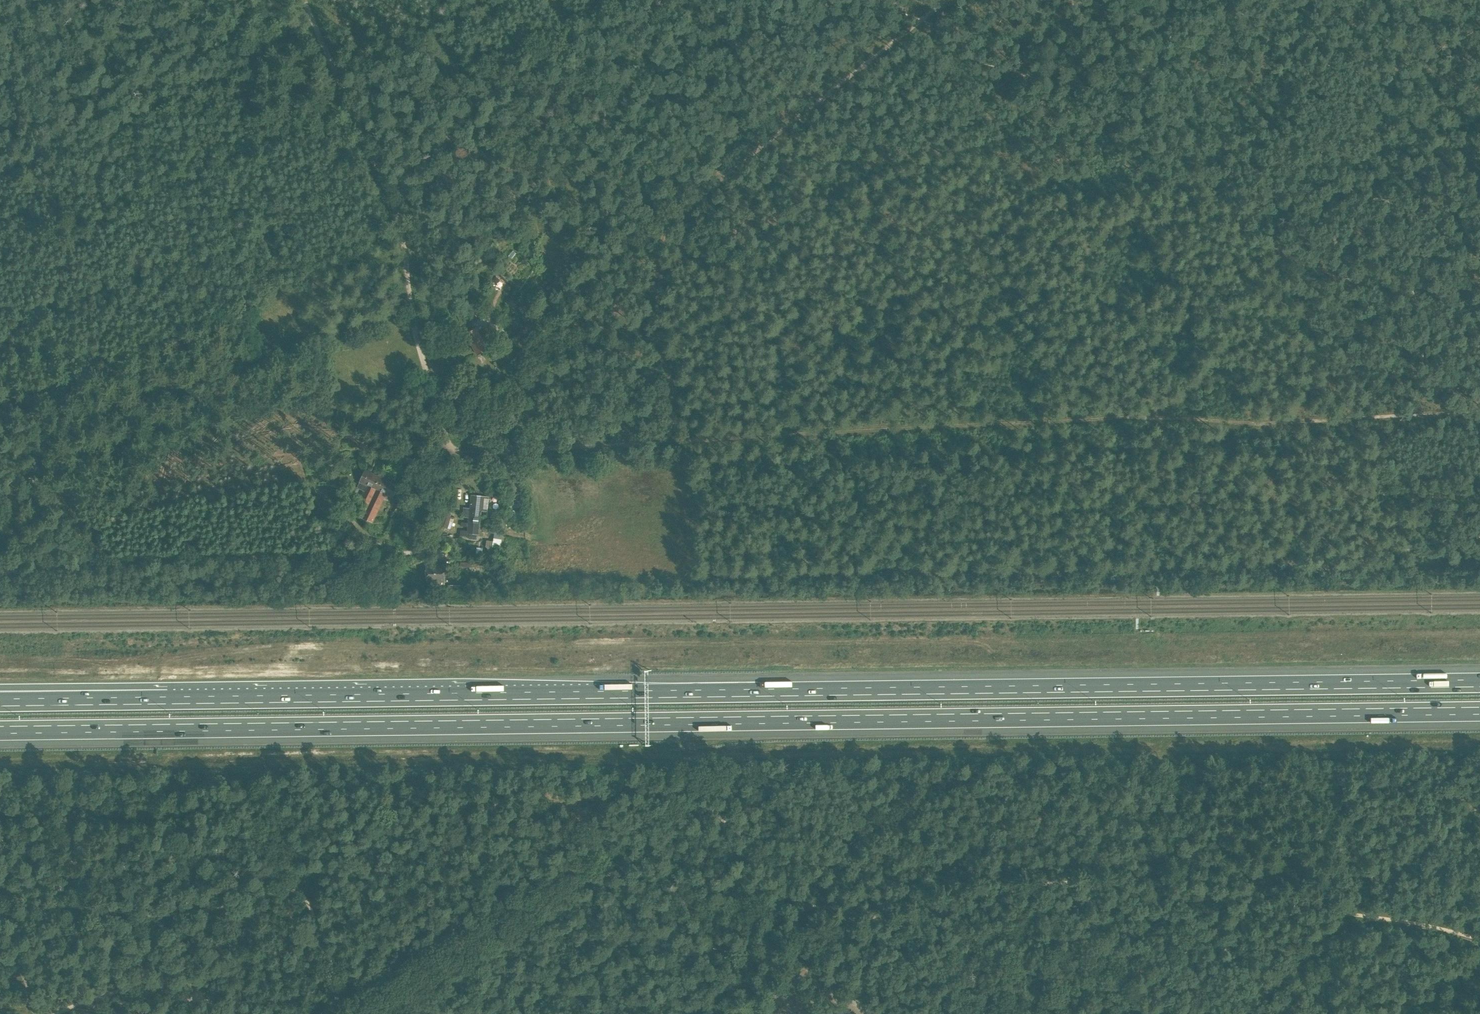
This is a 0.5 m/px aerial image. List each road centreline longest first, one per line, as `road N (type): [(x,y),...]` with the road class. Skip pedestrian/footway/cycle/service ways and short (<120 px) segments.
road 1 (motorway): [(0,729),(1479,711)]
road 2 (motorway): [(1479,683),(169,700)]
road 3 (track): [(1479,565),(697,577),(691,440)]
road 4 (track): [(307,0),(399,217),(447,445),(458,454),(691,440)]
road 5 (track): [(675,443),(659,312),(677,214),(946,0)]
road 6 (track): [(406,506),(386,542),(365,551),(0,567)]
road 7 (motorway): [(169,700),(0,692)]
road 8 (motorway): [(169,700),(0,702)]
road 9 (track): [(1479,944),(1351,918)]

